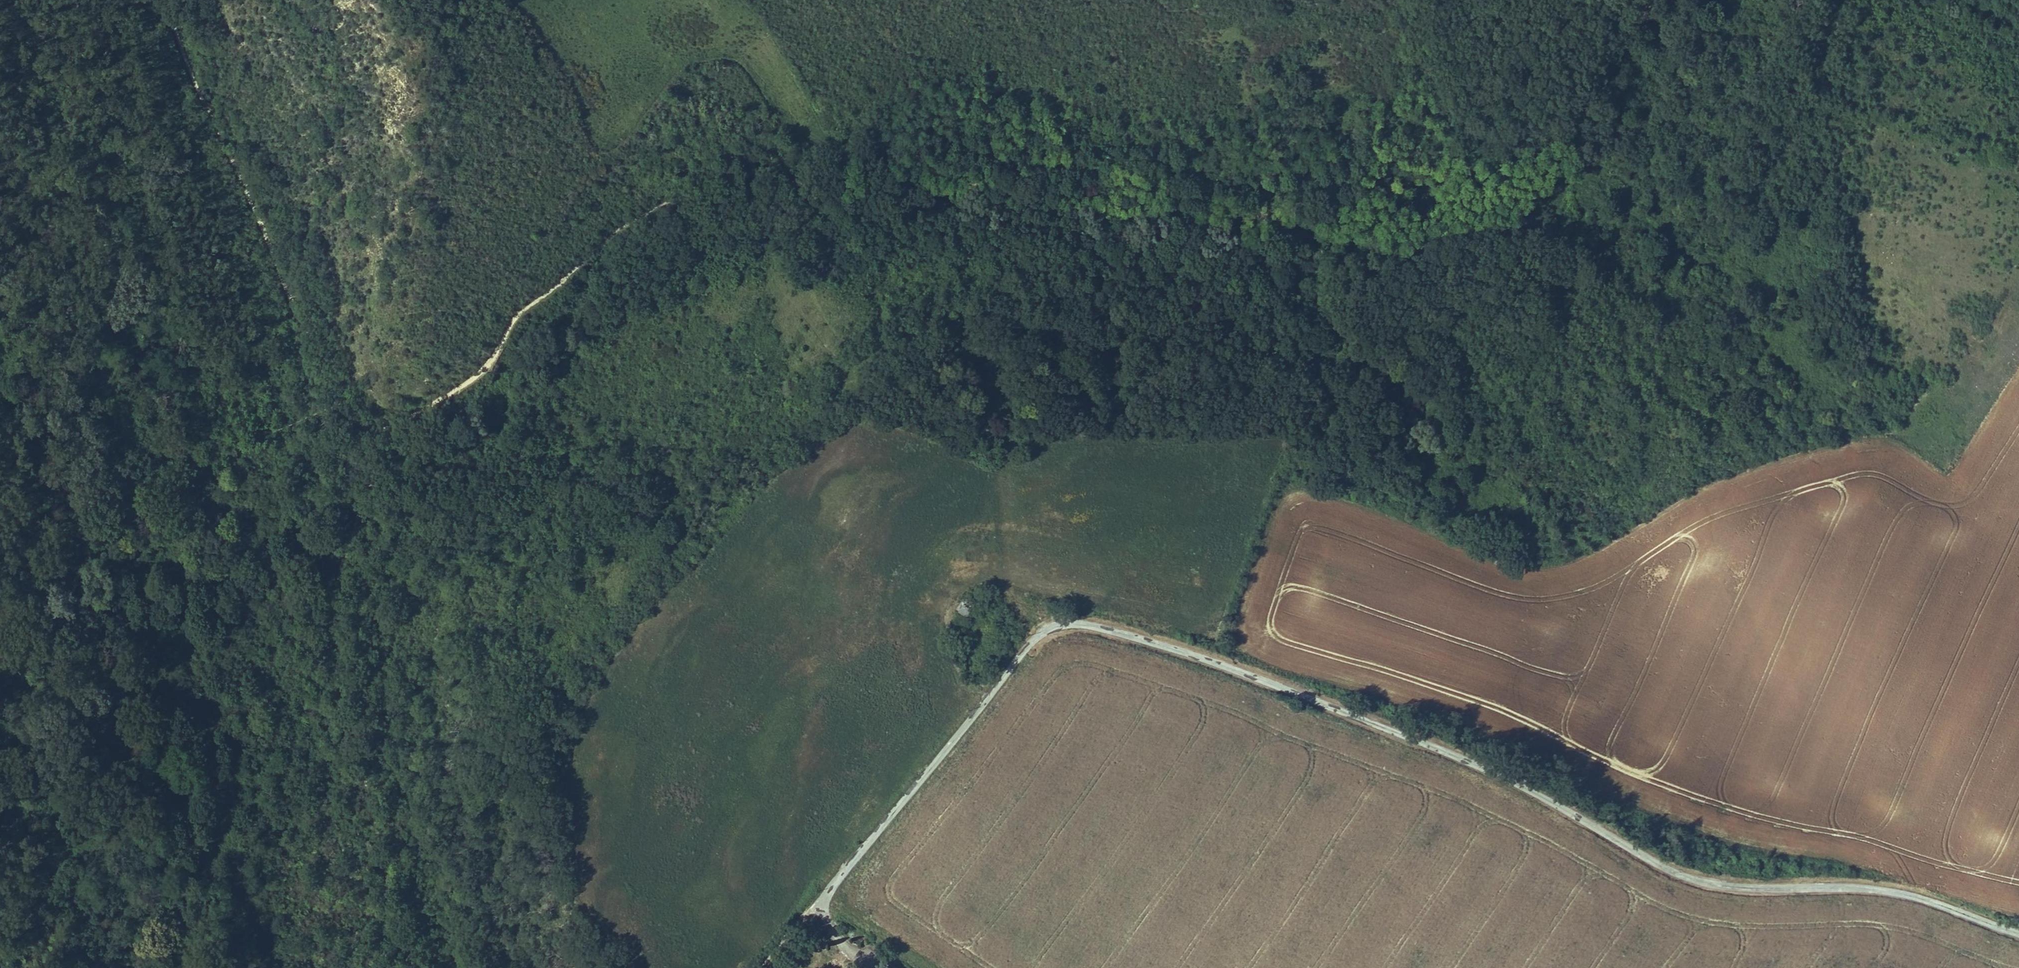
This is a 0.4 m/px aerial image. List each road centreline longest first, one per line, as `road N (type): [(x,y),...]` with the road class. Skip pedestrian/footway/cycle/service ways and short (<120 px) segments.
road 1 (track): [(380,433),(481,372),(515,317),(623,226),(746,162),(844,159),(1127,203),(1287,213),(1524,148),(1566,117),(1599,69)]
road 2 (track): [(414,967),(334,628),(343,560),(380,433)]
road 3 (track): [(380,433),(353,420),(321,381),(163,0)]

